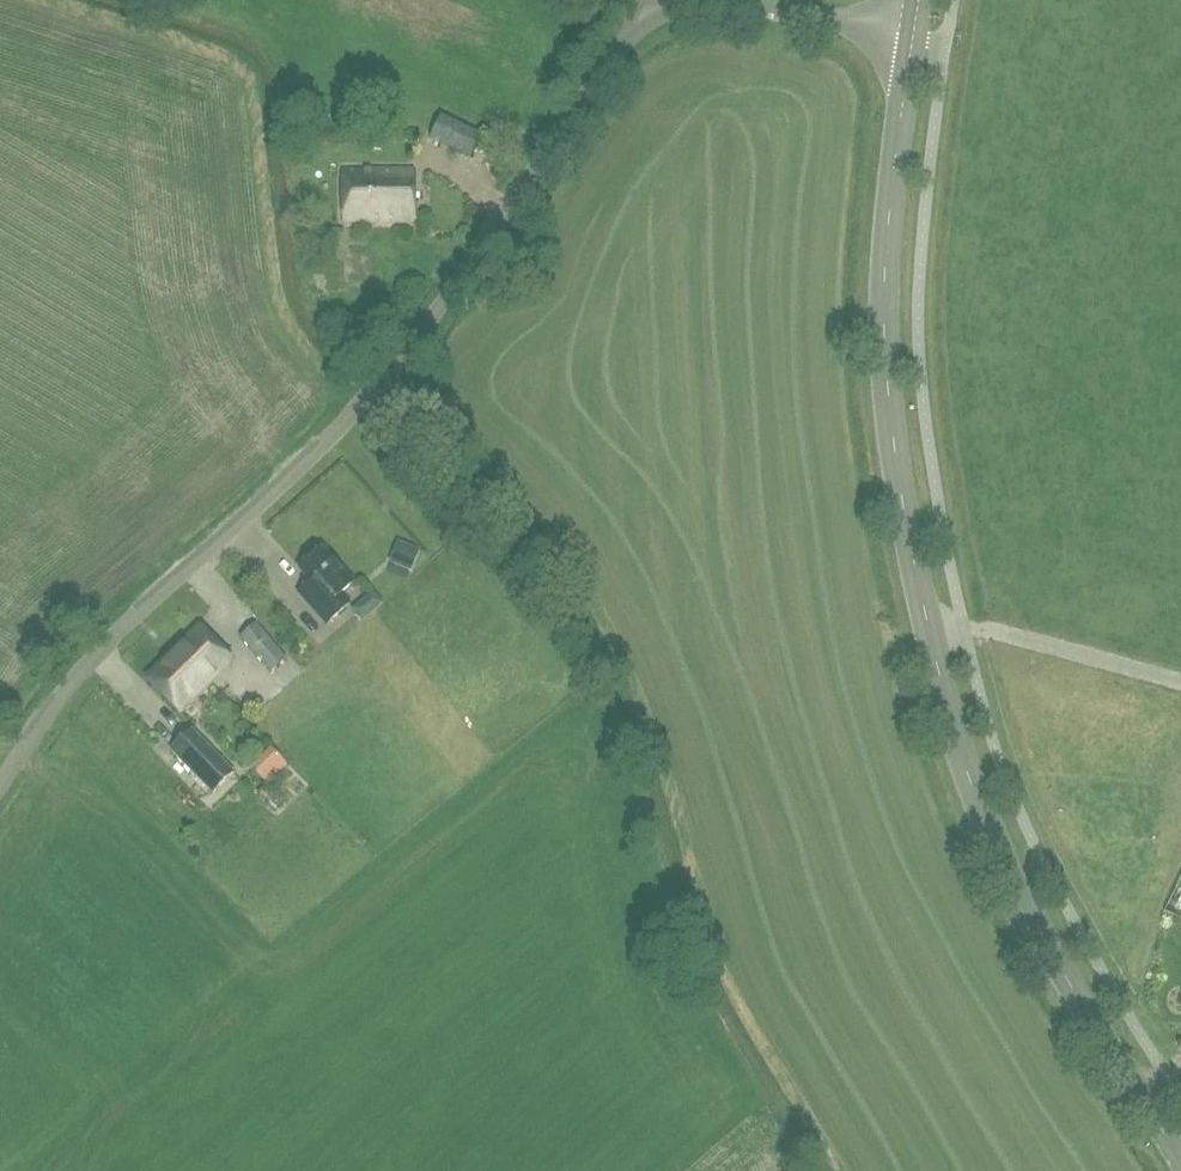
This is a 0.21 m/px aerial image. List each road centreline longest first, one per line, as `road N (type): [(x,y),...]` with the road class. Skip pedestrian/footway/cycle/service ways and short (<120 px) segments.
road 1 (tertiary): [(1180,1160),(1011,876),(967,775),(942,688),(905,528),(883,332),(886,228),(913,36)]
road 2 (unclassified): [(0,785),(97,653),(389,374),(652,0)]
road 3 (unclassified): [(913,36),(678,0)]
road 4 (track): [(333,434),(443,548)]

